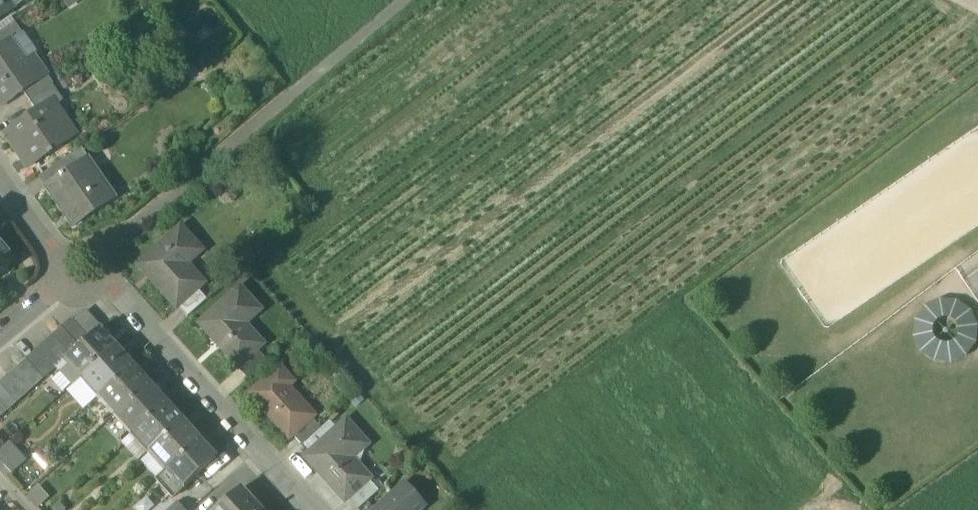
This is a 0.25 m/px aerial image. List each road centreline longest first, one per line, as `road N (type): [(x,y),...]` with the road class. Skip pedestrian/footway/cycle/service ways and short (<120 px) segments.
road 1 (residential): [(84,266),(312,509)]
road 2 (unclassified): [(408,0),(200,171)]
road 3 (residential): [(84,266),(200,171)]
road 4 (residential): [(0,167),(20,201),(84,266)]

